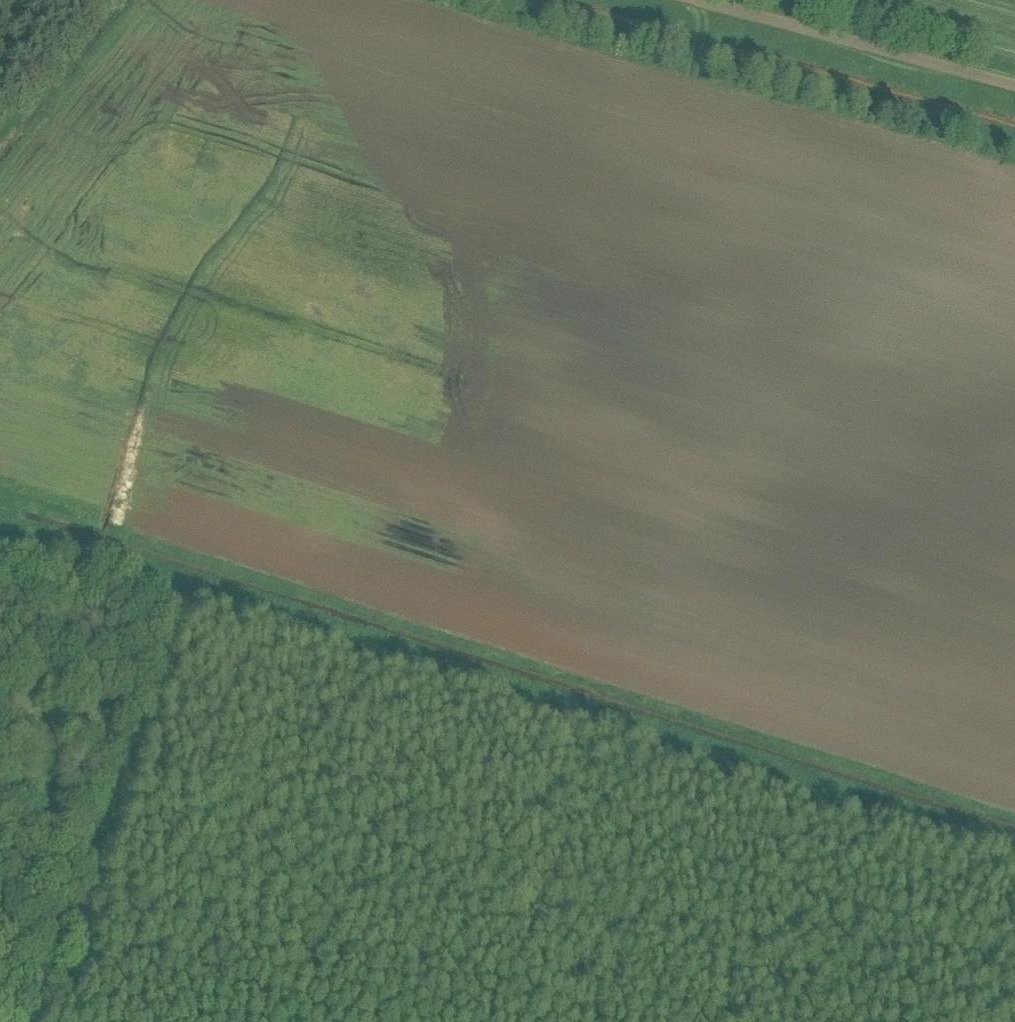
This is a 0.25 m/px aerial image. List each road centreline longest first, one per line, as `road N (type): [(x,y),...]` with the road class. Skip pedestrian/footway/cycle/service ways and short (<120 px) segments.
road 1 (unclassified): [(1014,76),(732,0)]

